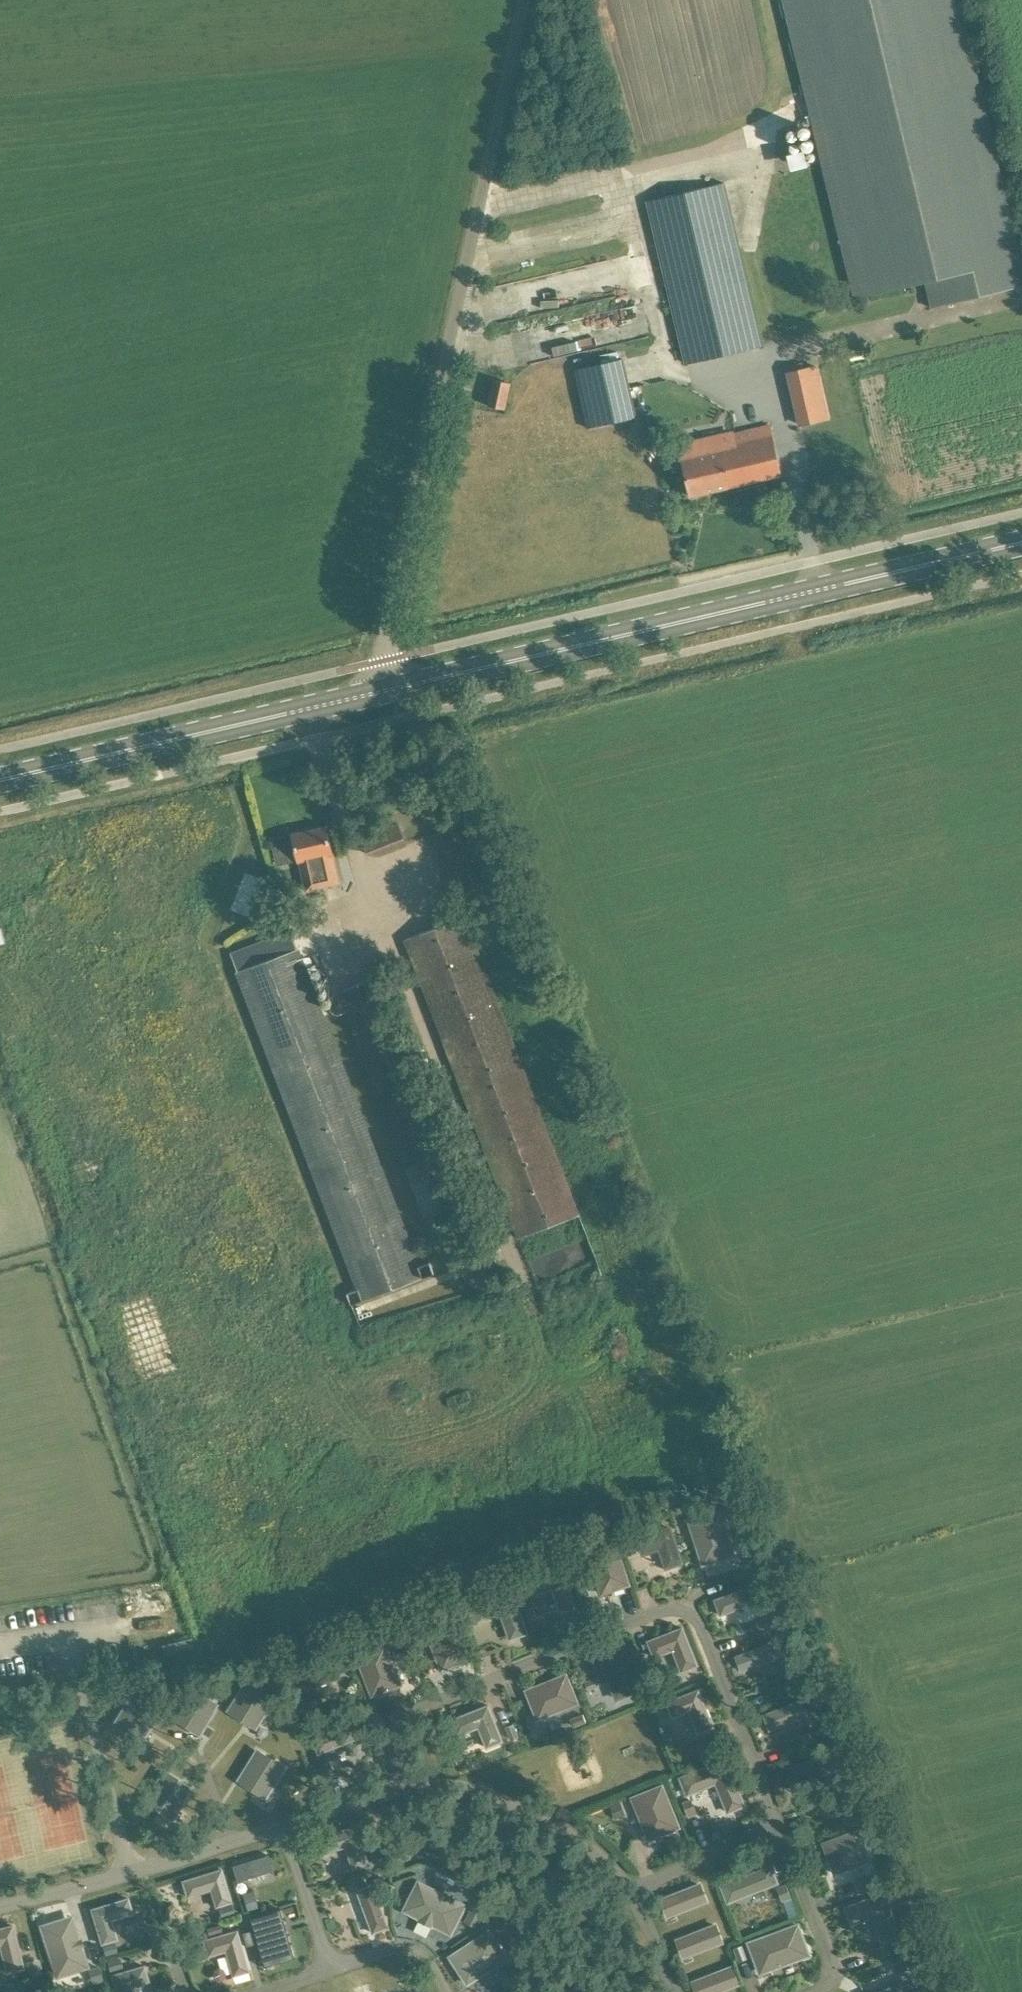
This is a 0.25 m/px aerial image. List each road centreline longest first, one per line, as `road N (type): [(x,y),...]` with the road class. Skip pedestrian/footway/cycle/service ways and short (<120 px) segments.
road 1 (unclassified): [(391,687),(383,630),(524,0)]
road 2 (primary): [(391,687),(1021,540)]
road 3 (primary): [(0,779),(391,687)]

